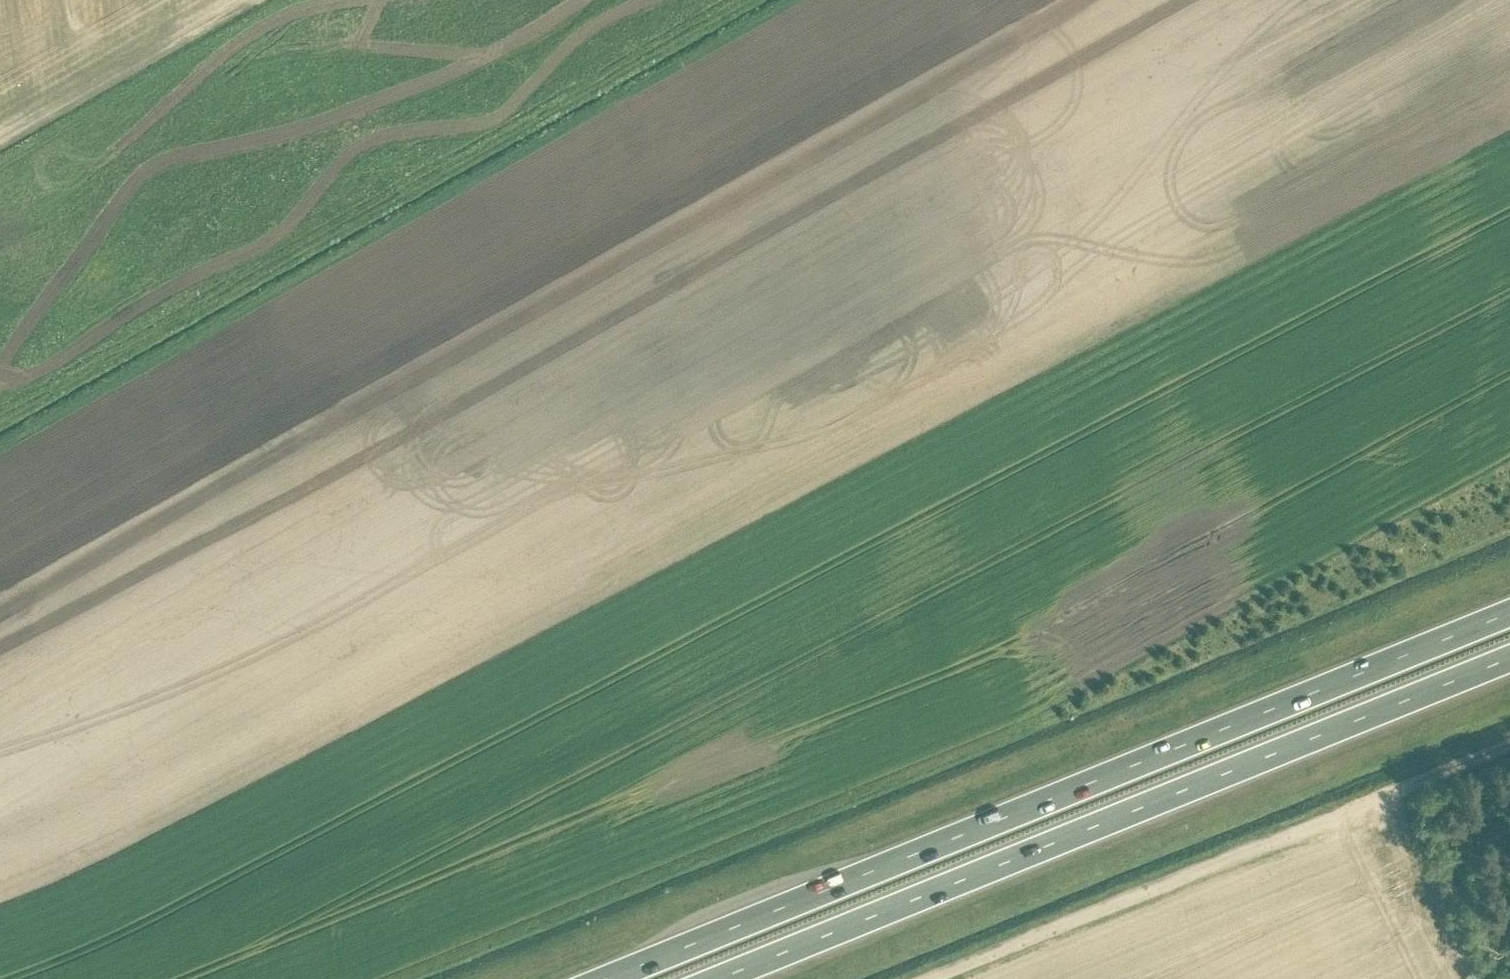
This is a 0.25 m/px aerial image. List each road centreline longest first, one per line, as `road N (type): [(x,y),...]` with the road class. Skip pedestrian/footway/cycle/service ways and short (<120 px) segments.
road 1 (trunk): [(1509,611),(601,978)]
road 2 (trunk): [(717,978),(1509,659)]
road 3 (track): [(1509,739),(924,978)]

